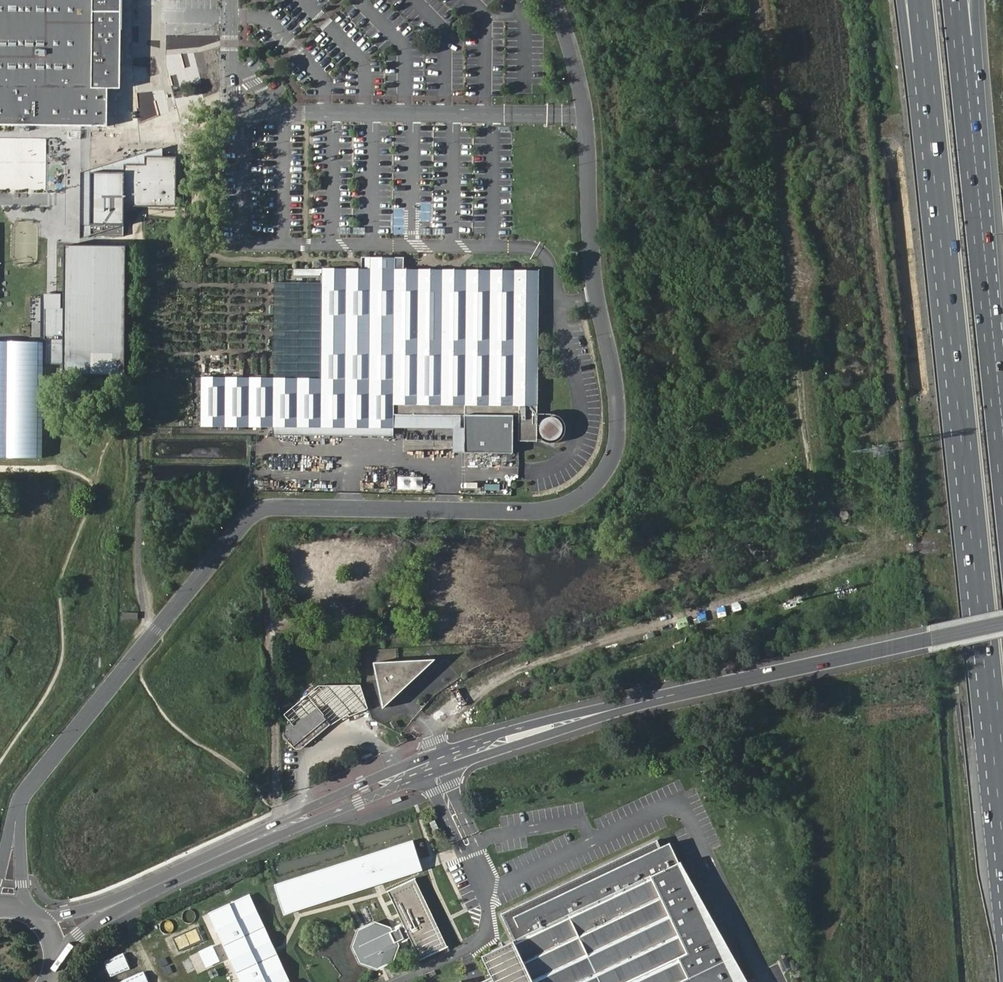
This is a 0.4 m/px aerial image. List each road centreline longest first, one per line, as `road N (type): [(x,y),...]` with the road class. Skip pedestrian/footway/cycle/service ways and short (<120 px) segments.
road 1 (unclassified): [(551,0),(584,109),(591,241),(617,391),(619,439),(607,474),(580,500),(542,512),(262,510),(28,788),(15,821)]
road 2 (secondary): [(132,897),(509,739),(1002,624)]
road 3 (motorway): [(932,110),(1002,848)]
road 4 (motorway): [(1002,436),(961,76)]

